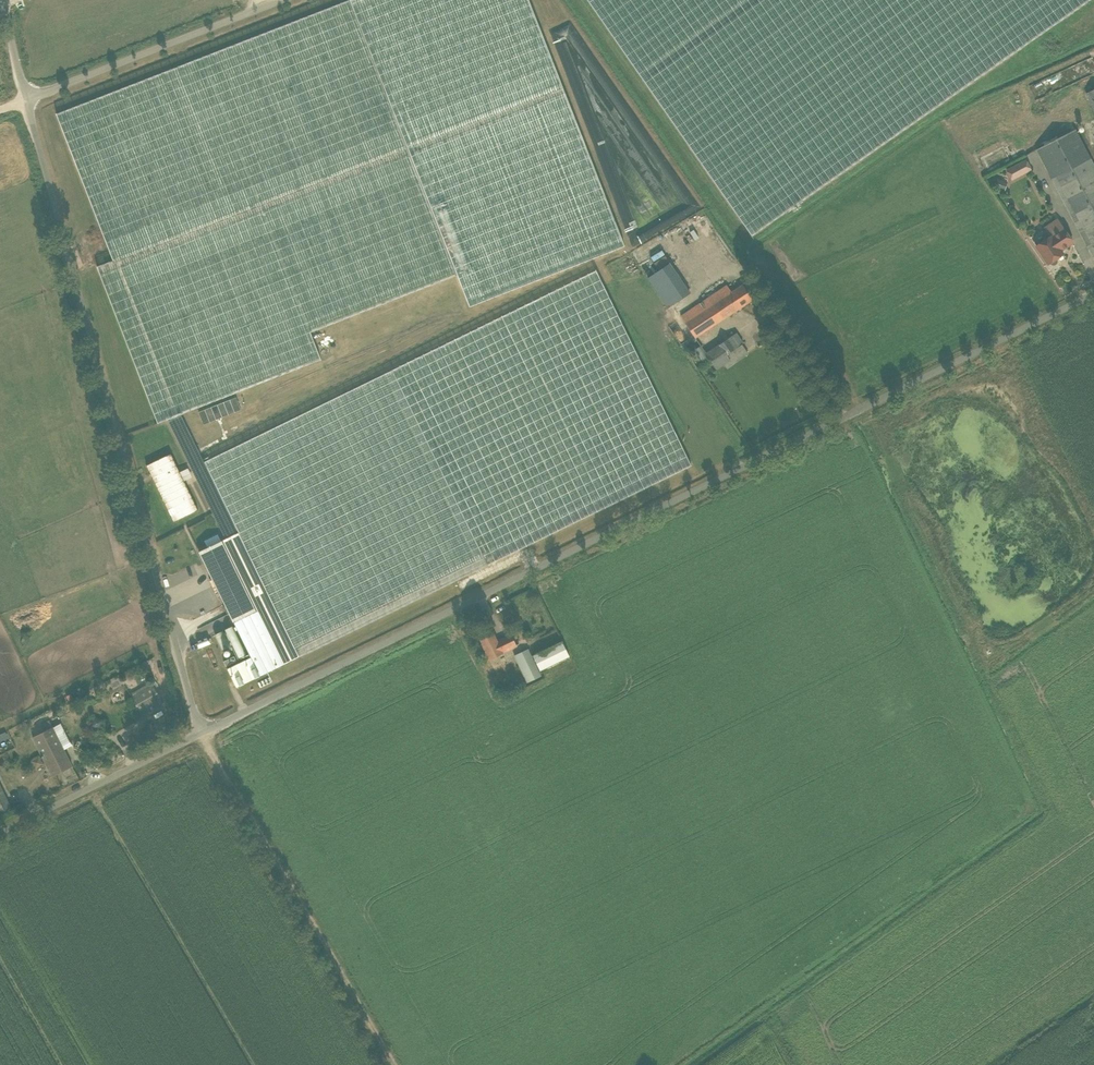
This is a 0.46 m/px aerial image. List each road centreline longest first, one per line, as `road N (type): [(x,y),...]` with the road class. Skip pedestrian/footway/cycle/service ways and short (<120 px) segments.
road 1 (unclassified): [(201,730),(1093,294)]
road 2 (unclassified): [(201,730),(26,100)]
road 3 (track): [(201,730),(391,1064)]
road 4 (unclassified): [(26,100),(275,0)]
road 5 (unclassified): [(0,833),(201,730)]

